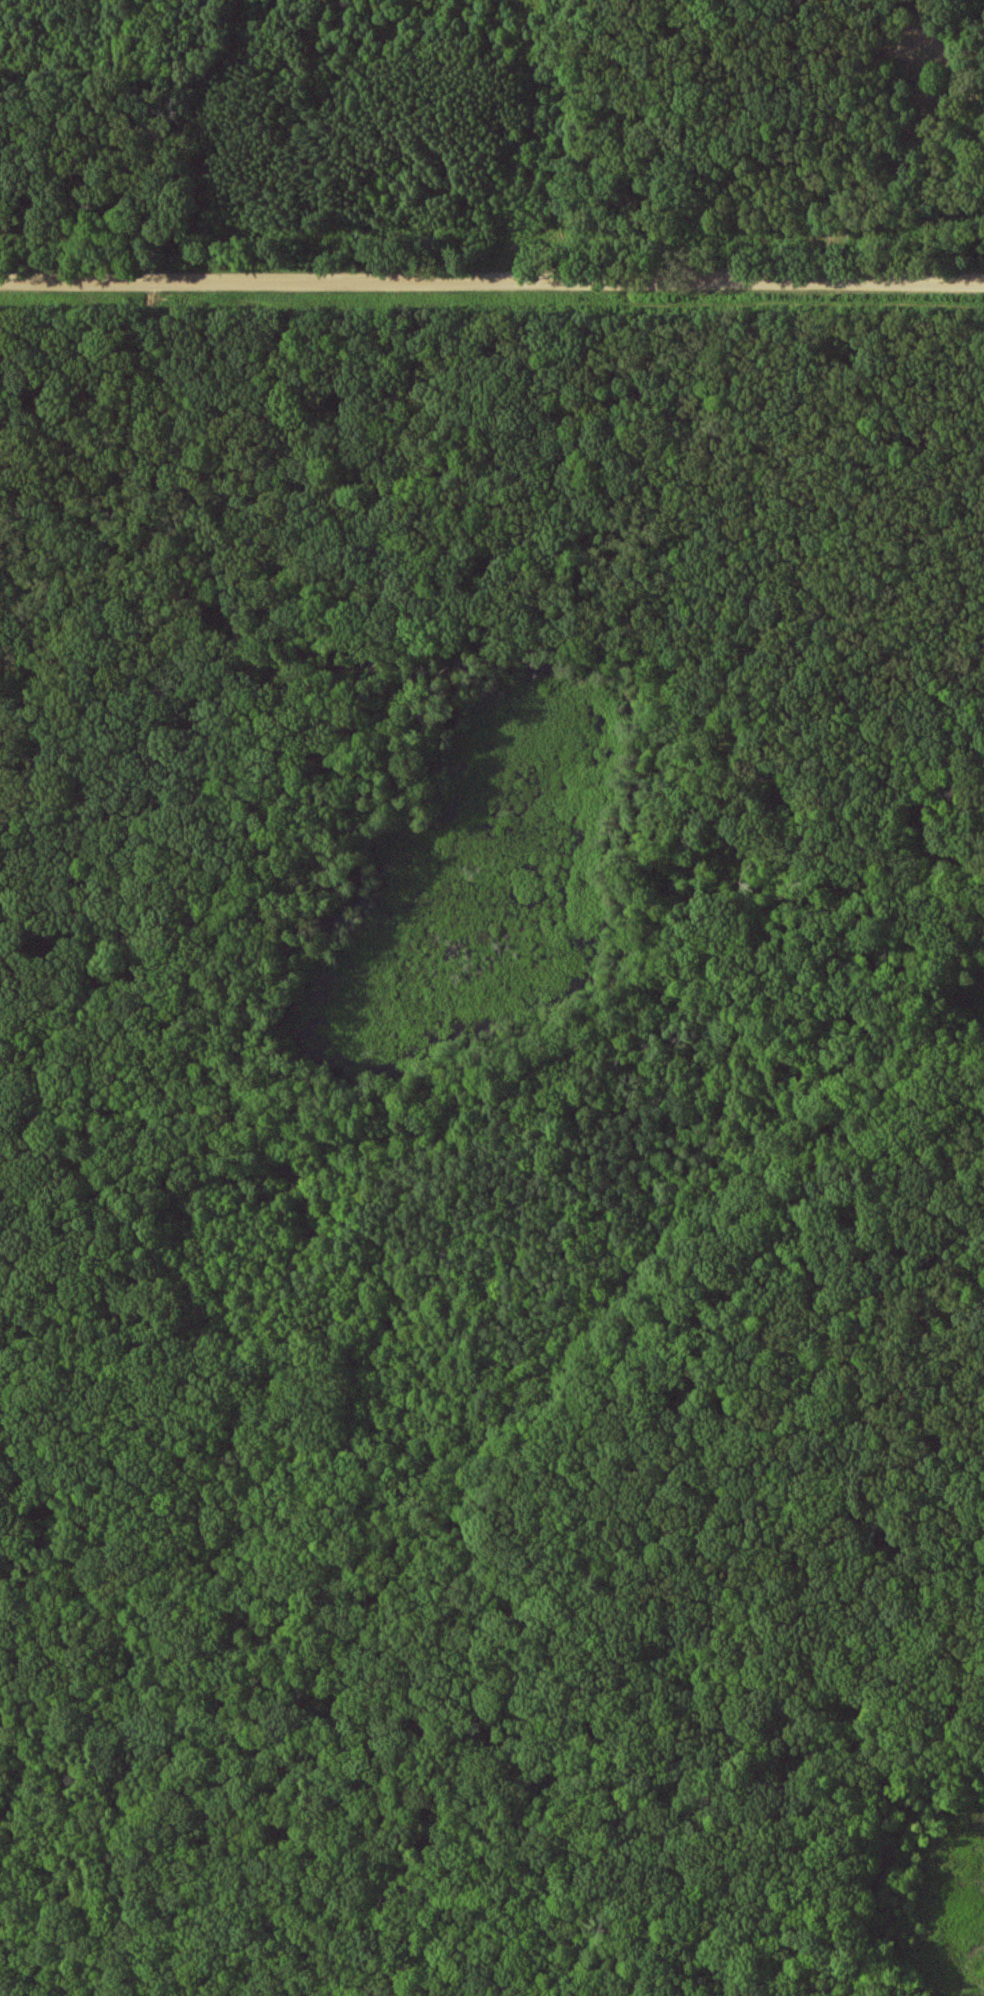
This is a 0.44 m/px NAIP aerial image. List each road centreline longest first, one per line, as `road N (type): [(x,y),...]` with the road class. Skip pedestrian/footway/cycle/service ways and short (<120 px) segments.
road 1 (residential): [(0,282),(983,285)]

